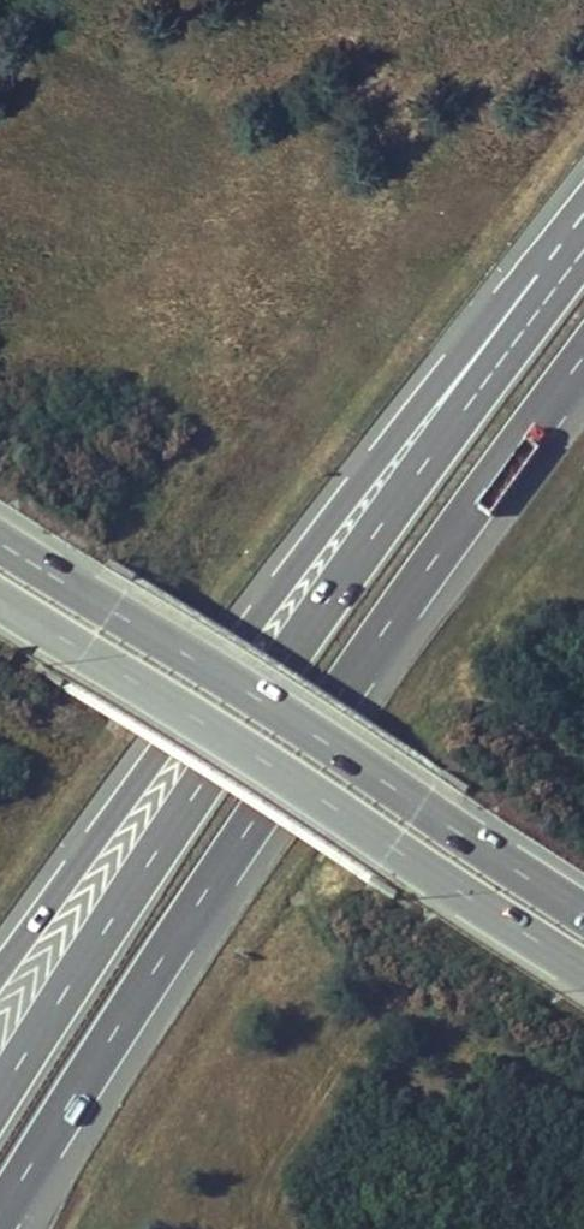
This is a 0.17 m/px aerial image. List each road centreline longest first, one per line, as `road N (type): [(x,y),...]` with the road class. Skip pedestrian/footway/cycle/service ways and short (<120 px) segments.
road 1 (motorway): [(0,1214),(234,850),(583,356)]
road 2 (motorway): [(454,424),(184,808),(0,1099)]
road 3 (motorway): [(454,424),(368,475),(0,973)]
road 4 (primary): [(583,913),(0,542)]
road 5 (primary): [(0,603),(583,972)]
road 6 (motorway): [(583,252),(454,424)]

